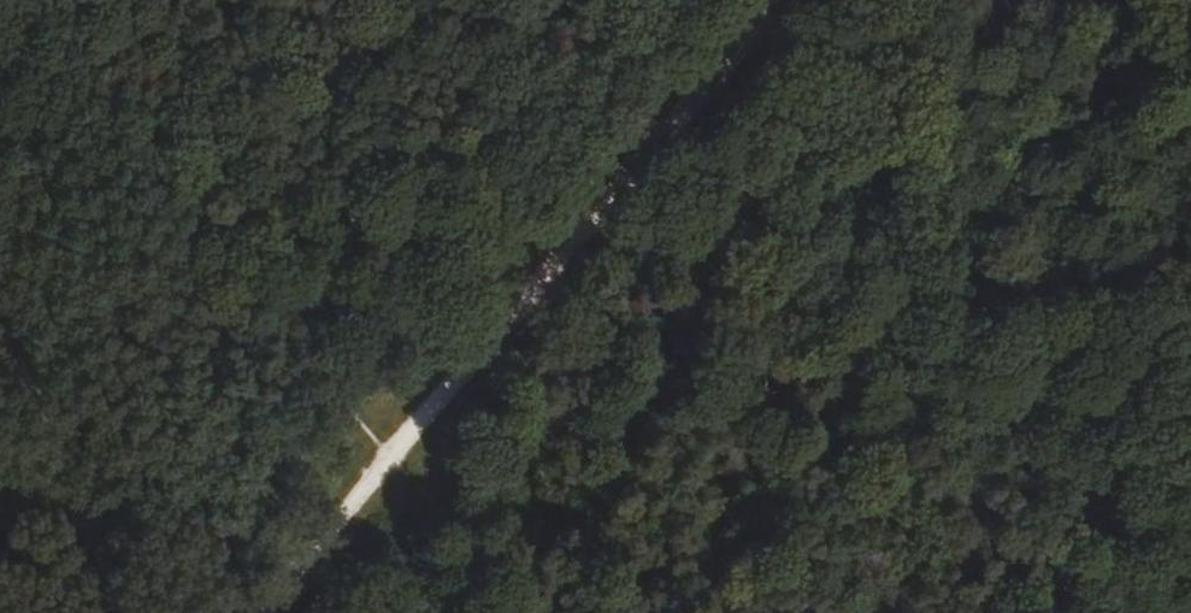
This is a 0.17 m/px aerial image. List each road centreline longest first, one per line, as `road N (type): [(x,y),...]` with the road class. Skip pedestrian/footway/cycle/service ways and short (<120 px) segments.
road 1 (track): [(263,612),(779,0)]
road 2 (track): [(646,158),(1190,569)]
road 3 (track): [(0,47),(283,296),(404,444)]
road 4 (track): [(391,460),(542,612)]

